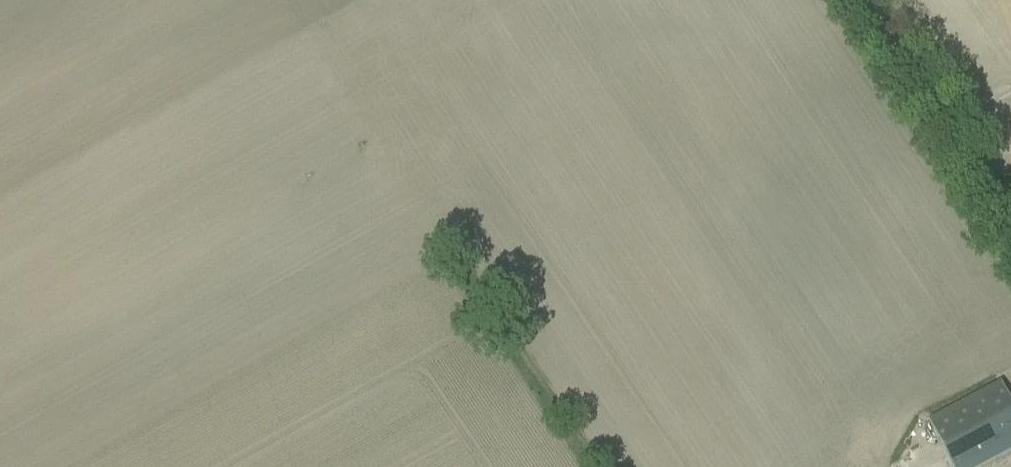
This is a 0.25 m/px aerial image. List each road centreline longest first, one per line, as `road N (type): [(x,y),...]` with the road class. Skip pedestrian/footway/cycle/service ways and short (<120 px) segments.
road 1 (unclassified): [(860,0),(1010,224)]

